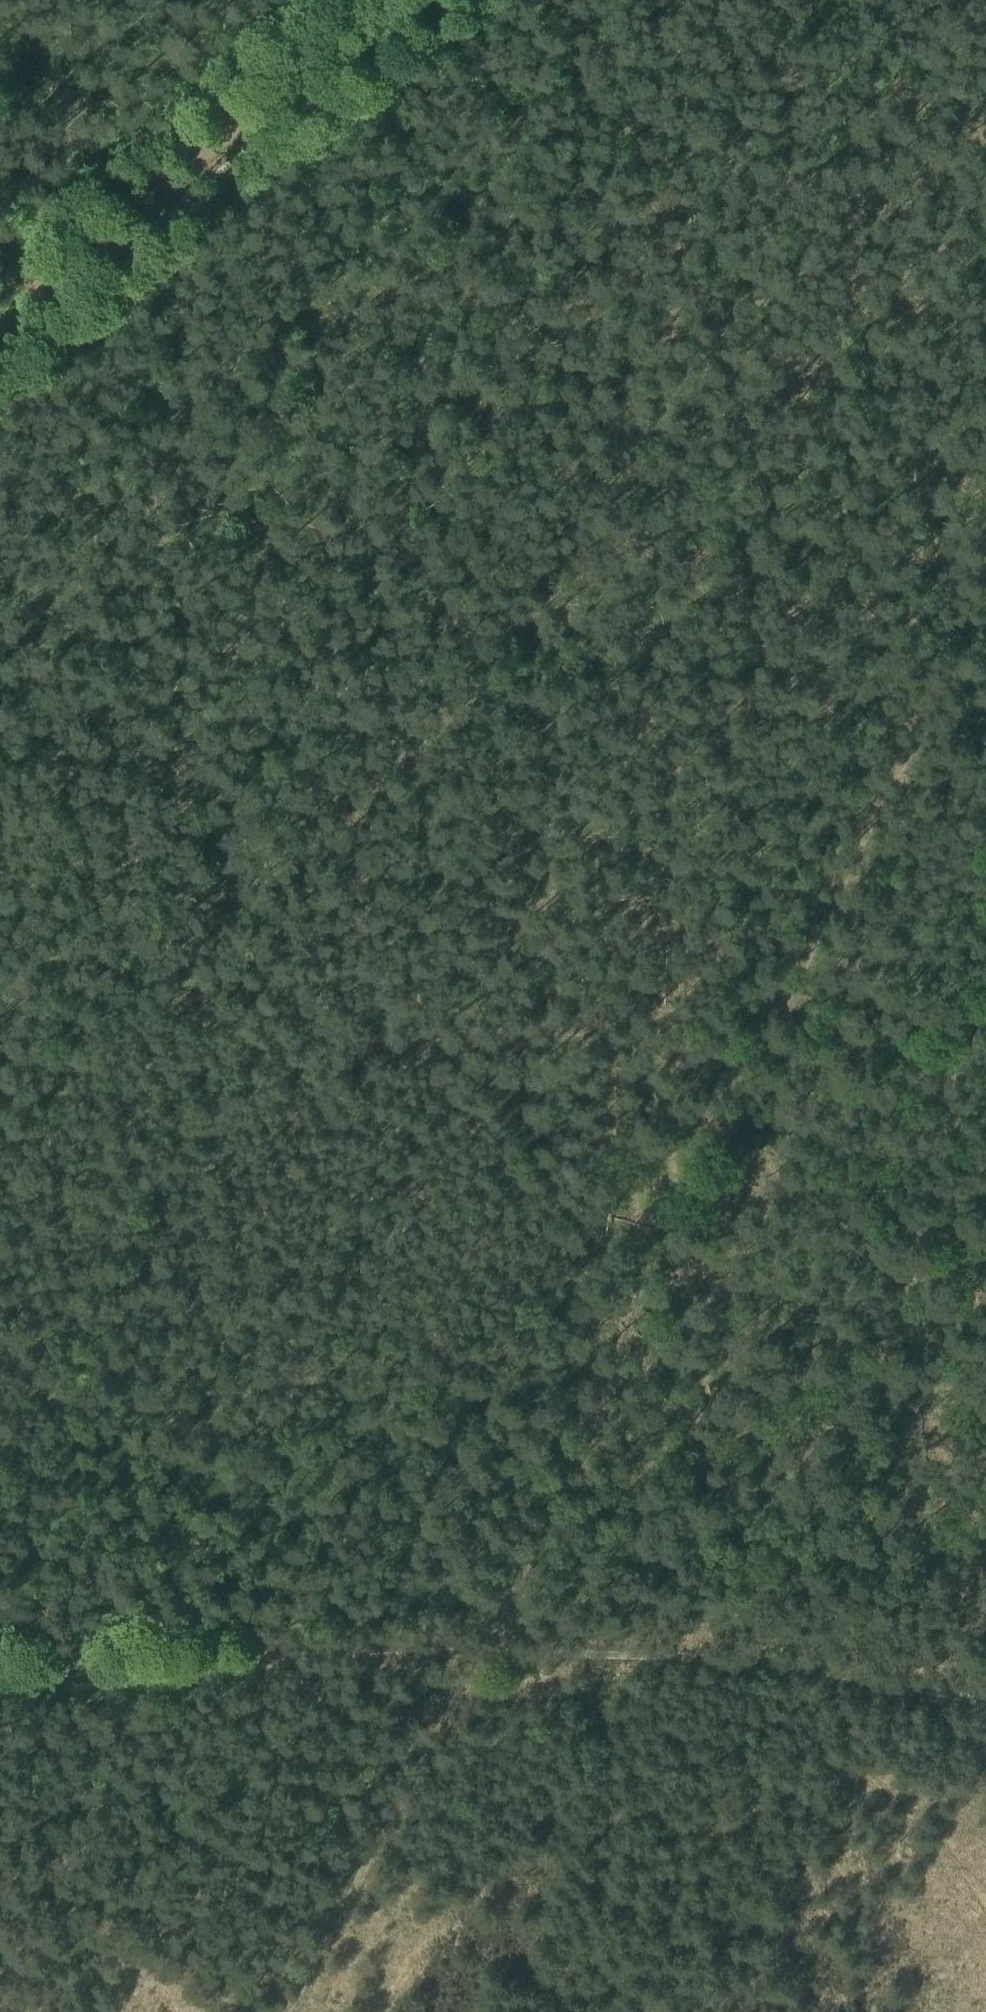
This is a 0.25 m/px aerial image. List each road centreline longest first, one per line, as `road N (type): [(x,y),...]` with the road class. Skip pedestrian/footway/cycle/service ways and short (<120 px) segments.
road 1 (track): [(0,1680),(474,1655),(666,1656),(985,1703)]
road 2 (track): [(0,305),(374,0)]

